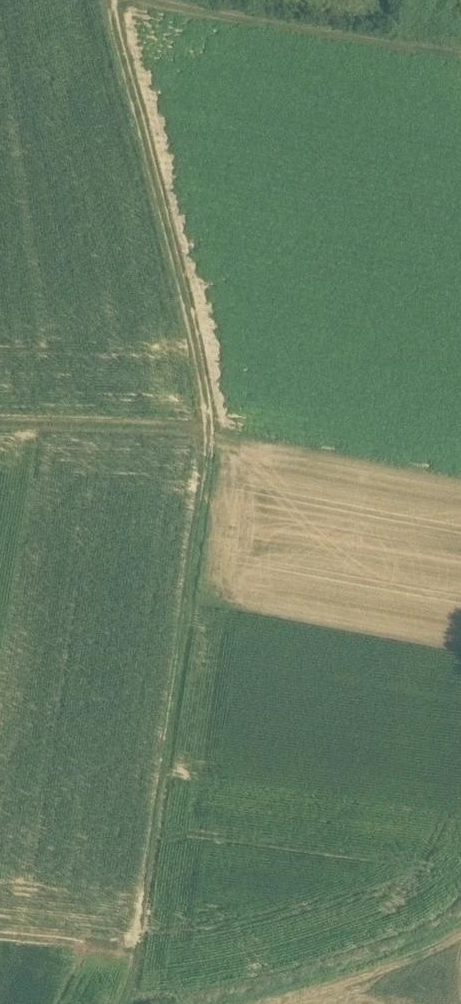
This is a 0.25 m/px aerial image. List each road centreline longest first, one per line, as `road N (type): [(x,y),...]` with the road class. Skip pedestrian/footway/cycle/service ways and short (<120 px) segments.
road 1 (track): [(151,0),(460,55)]
road 2 (track): [(215,432),(0,426)]
road 3 (track): [(135,958),(0,939)]

